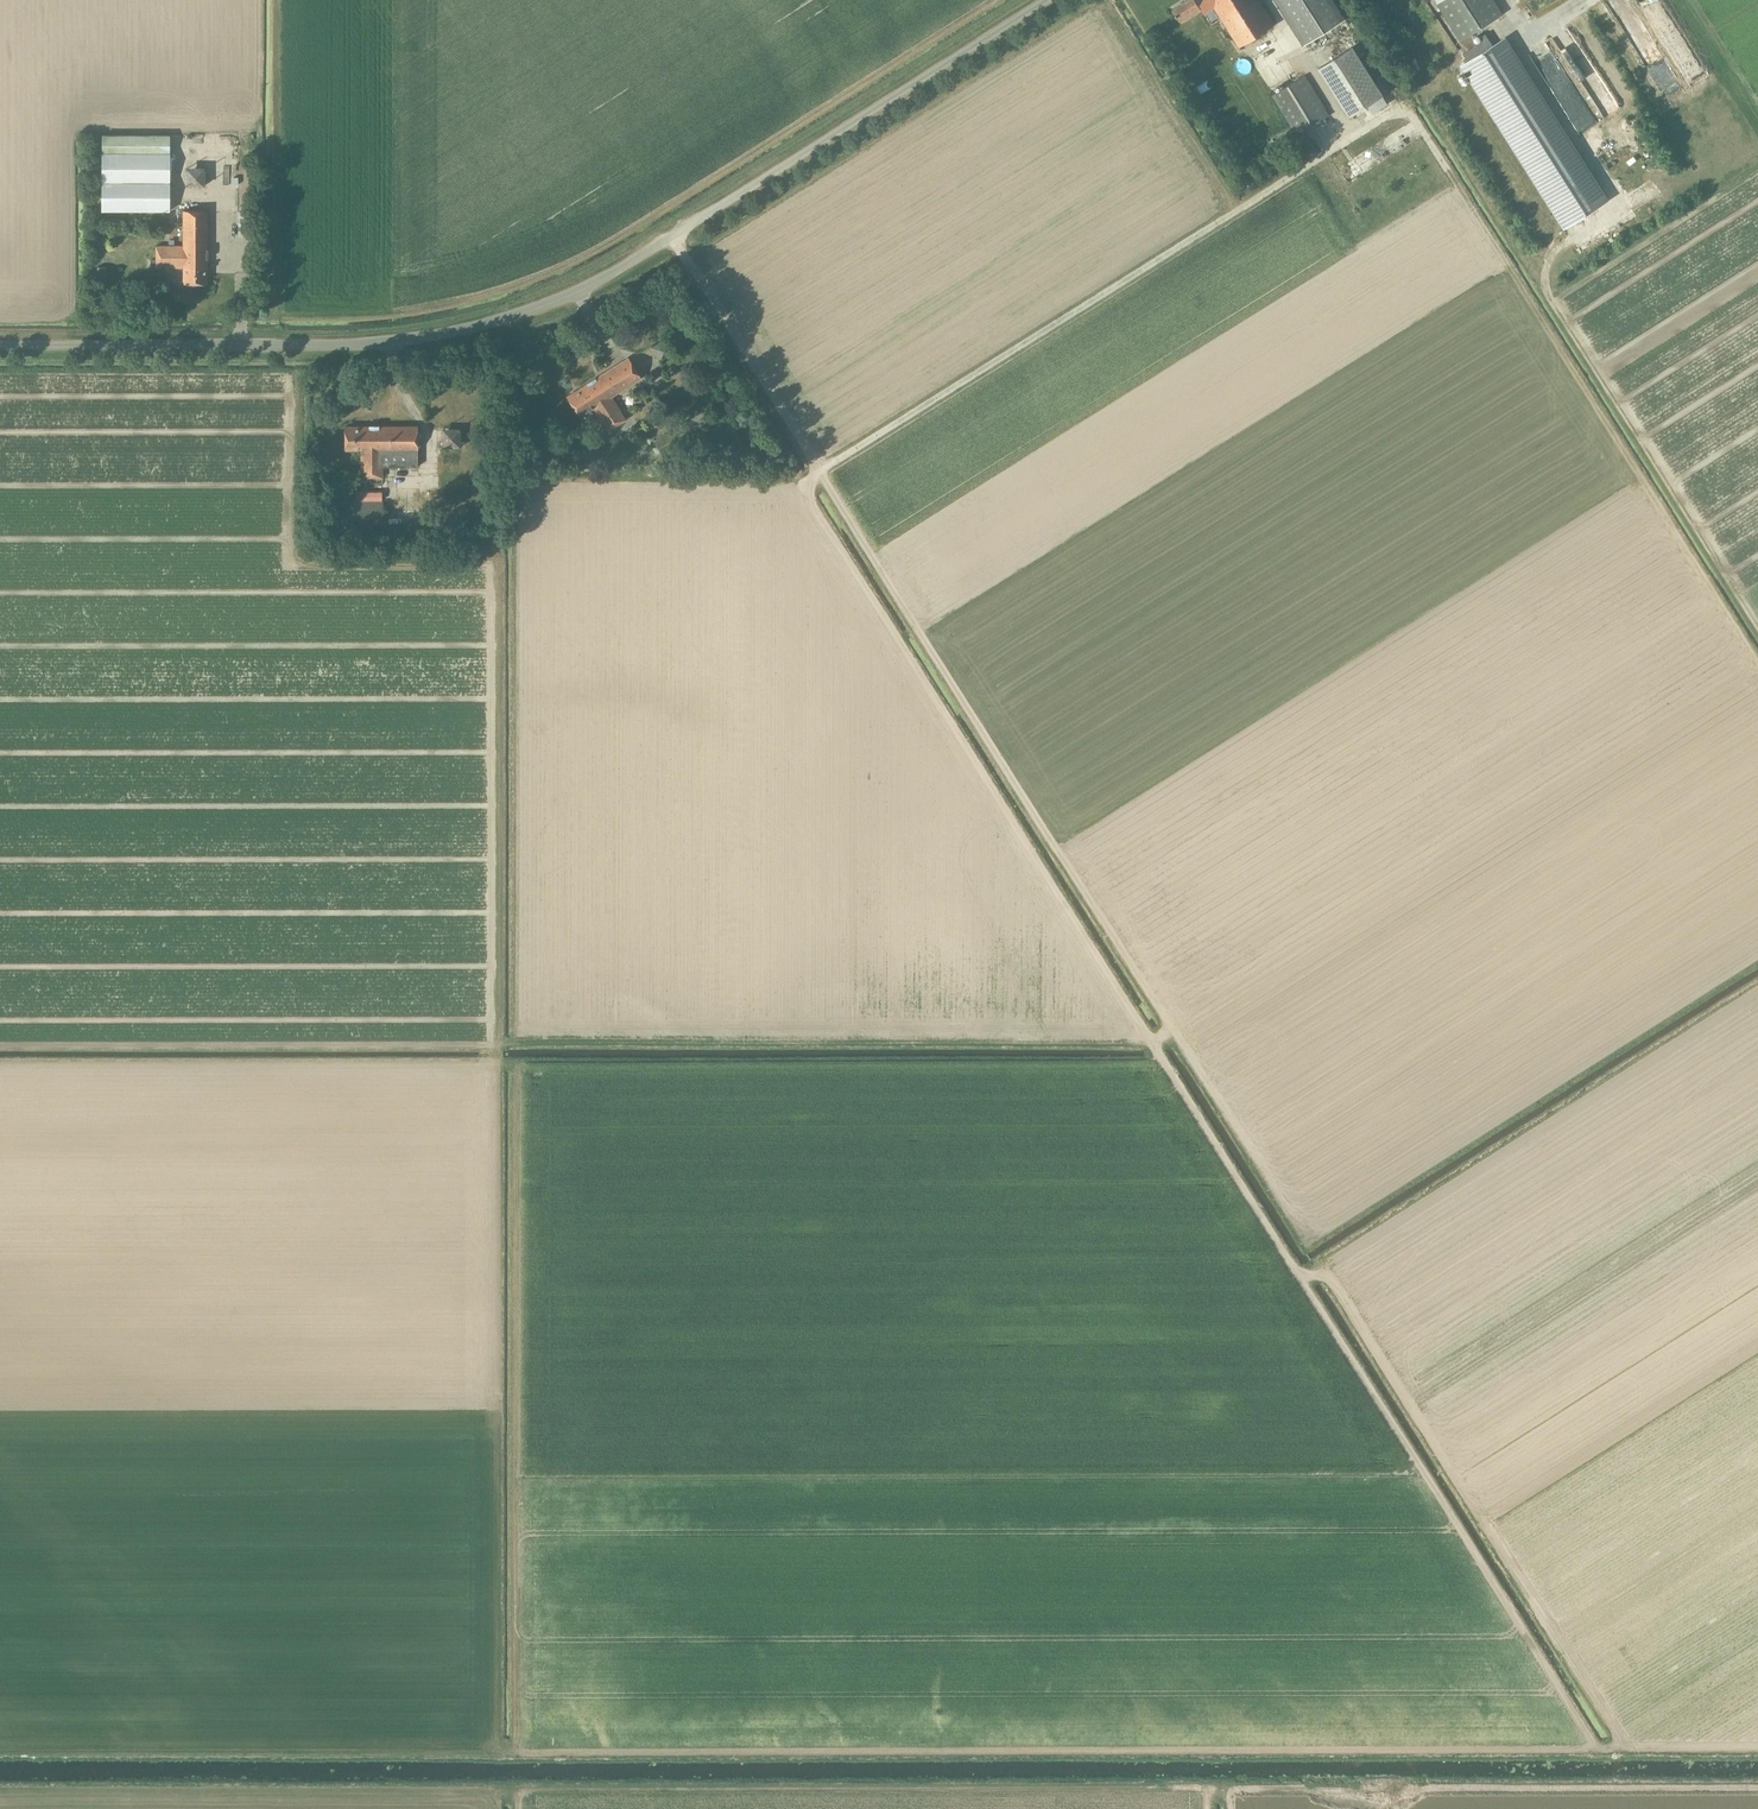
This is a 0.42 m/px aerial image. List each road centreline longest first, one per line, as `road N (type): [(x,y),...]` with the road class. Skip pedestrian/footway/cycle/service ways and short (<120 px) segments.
road 1 (unclassified): [(0,344),(376,343),(501,319),(611,272),(1045,0)]

